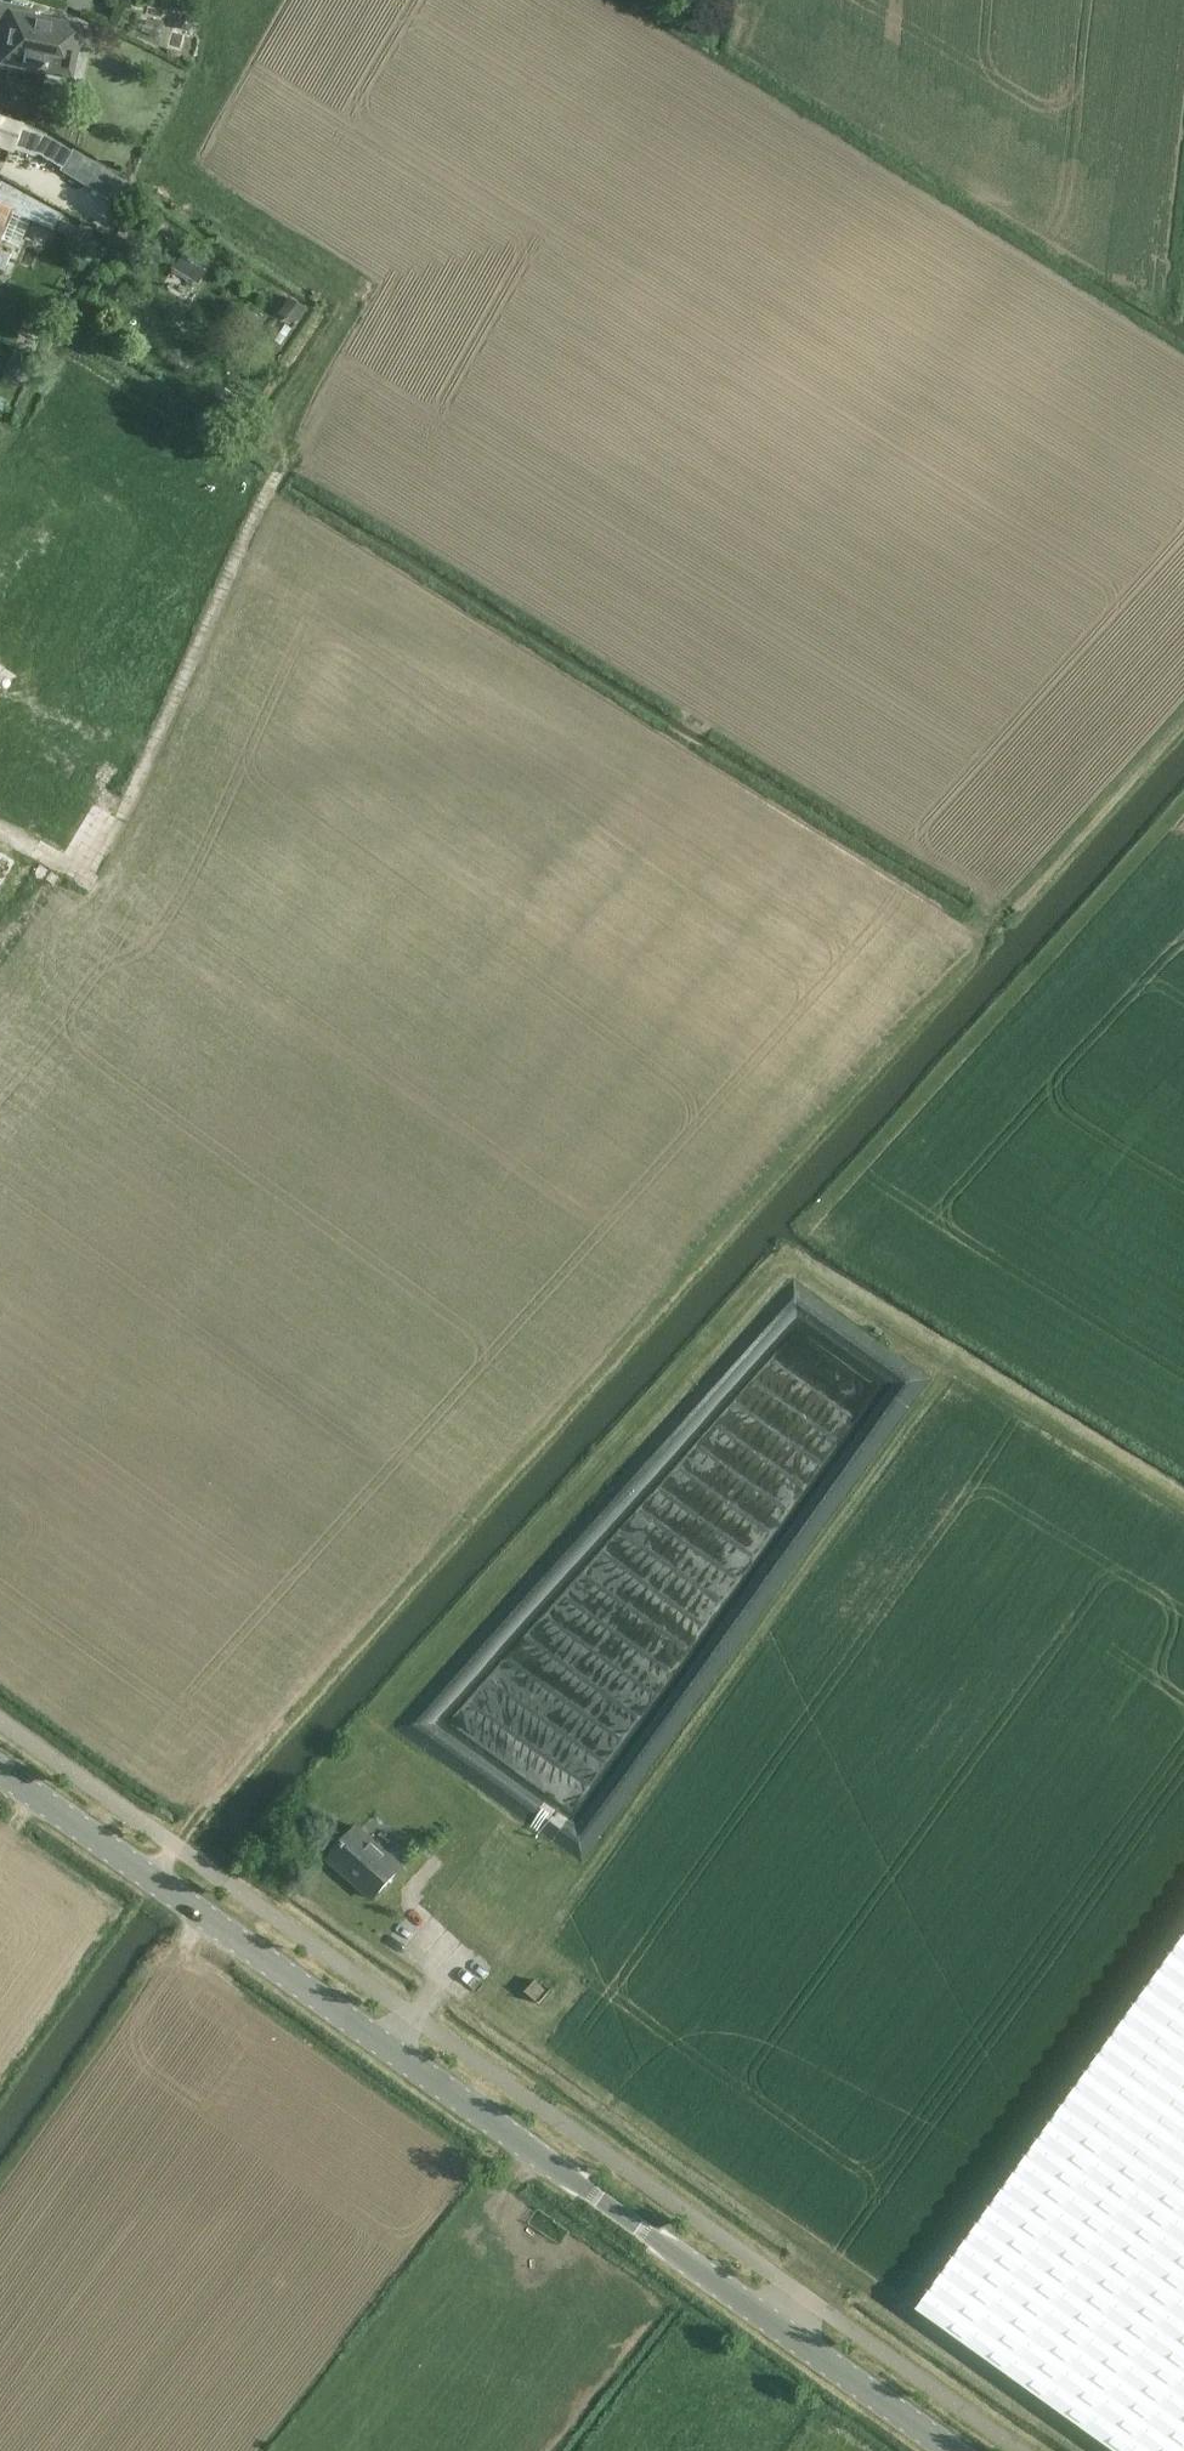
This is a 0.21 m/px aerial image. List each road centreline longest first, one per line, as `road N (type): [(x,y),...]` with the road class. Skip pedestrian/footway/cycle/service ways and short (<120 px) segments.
road 1 (tertiary): [(943,2450),(0,1776)]

